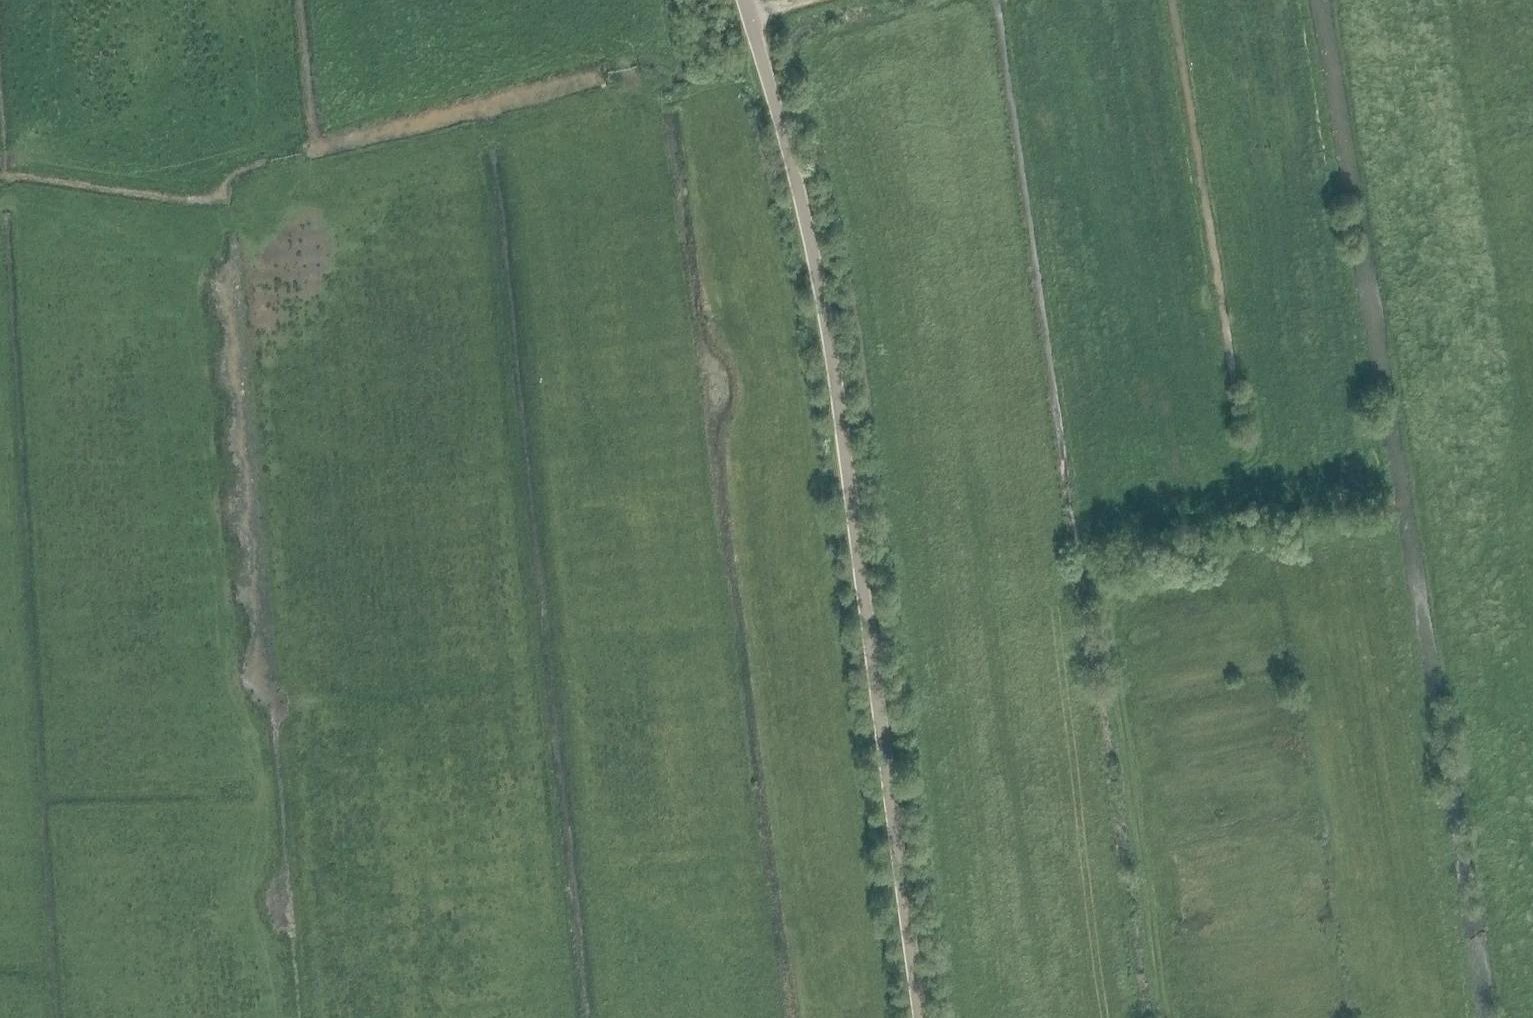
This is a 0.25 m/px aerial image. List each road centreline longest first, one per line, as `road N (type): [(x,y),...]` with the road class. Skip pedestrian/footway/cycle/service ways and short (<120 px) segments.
road 1 (unclassified): [(922,1017),(834,365),(799,190),(744,0)]

